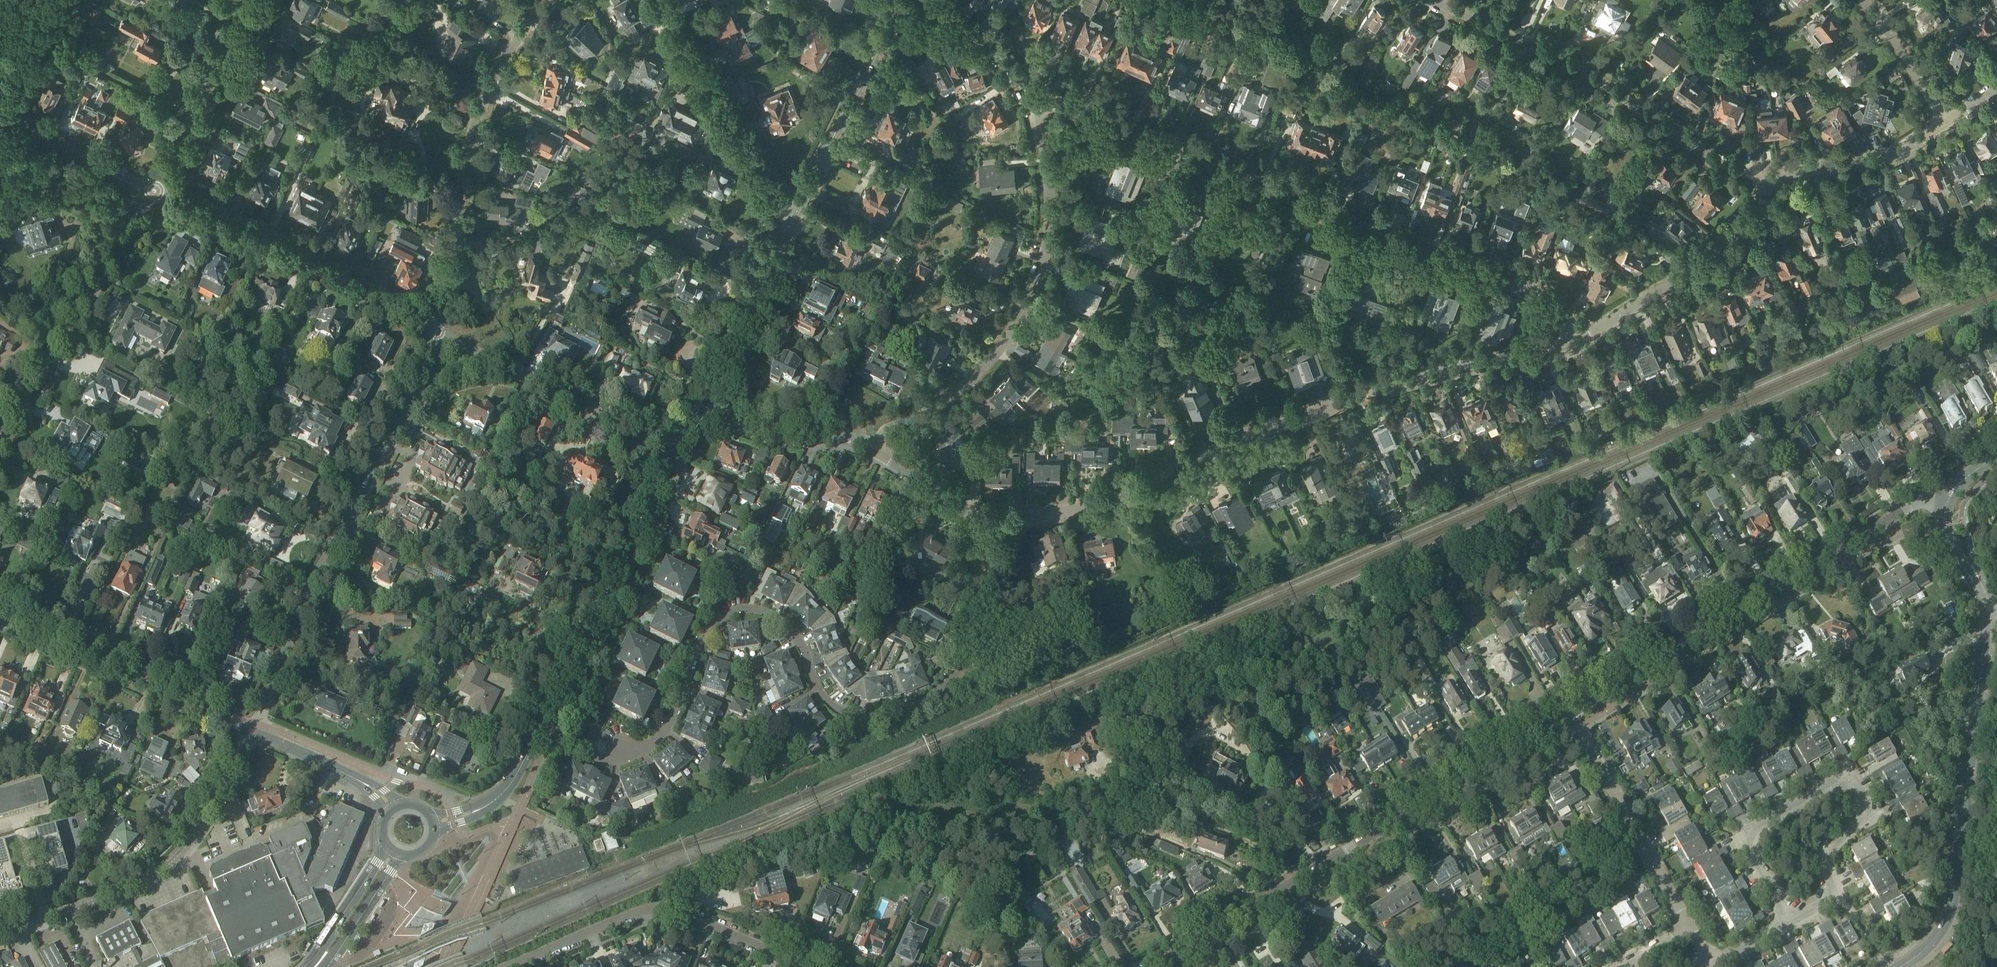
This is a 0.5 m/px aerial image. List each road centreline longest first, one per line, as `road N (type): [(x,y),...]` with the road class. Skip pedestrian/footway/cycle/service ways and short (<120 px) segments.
road 1 (residential): [(616,752),(643,750),(668,729),(704,636),(732,609),(759,609),(795,633),(820,692),(834,707),(883,714),(916,706),(965,662),(984,604),(995,517)]
road 2 (residential): [(1575,338),(1547,354),(1349,399),(1065,513),(995,517)]
road 3 (residential): [(1575,338),(1557,305),(1535,290),(1036,99)]
road 4 (tertiary): [(1154,966),(1571,715)]
road 5 (residential): [(252,731),(316,578),(419,398),(437,334)]
road 6 (tertiary): [(1571,715),(1911,509),(1944,505)]
road 7 (residential): [(872,452),(885,434),(949,401),(982,373),(1033,290),(1048,211),(1036,99)]
road 8 (secondary): [(673,451),(543,724),(514,781),(491,804)]
road 9 (residential): [(1770,188),(1754,173),(1706,156),(1573,66),(1433,0)]
road 10 (tertiary): [(1903,966),(1936,939),(1953,908),(1984,612)]
road 11 (residential): [(437,334),(453,280),(478,113),(500,65),(553,0)]
road 12 (residential): [(1791,924),(1749,852),(1749,835),(1844,782),(1859,789),(1866,810),(1827,853),(1833,892),(1826,904)]
road 13 (residential): [(0,929),(156,873),(186,849),(252,731)]
road 14 (residential): [(507,966),(657,903),(805,966)]
road 15 (residential): [(437,334),(155,191)]
road 16 (residential): [(0,441),(155,191)]
road 17 (tertiary): [(252,731),(0,622)]
road 18 (residential): [(673,451),(437,334)]
road 19 (residential): [(783,227),(654,0)]
road 20 (secondary): [(783,227),(901,0)]
road 21 (residential): [(1575,338),(1683,279),(1770,188)]
road 22 (residential): [(1690,927),(1571,715)]
road 23 (residential): [(155,191),(206,82),(229,0)]
road 24 (secondary): [(694,409),(783,227)]
road 25 (residential): [(1770,188),(1795,172),(1891,157),(1947,122)]
road 26 (residential): [(872,452),(850,442),(755,432),(694,409)]
road 27 (residential): [(0,114),(155,191)]
road 28 (secondary): [(384,839),(382,855),(308,966)]
road 29 (residential): [(1947,122),(1864,0)]
road 30 (residential): [(1036,99),(967,23),(932,0)]
road 31 (residential): [(995,517),(947,502),(872,452)]
road 32 (secondary): [(327,966),(408,857)]

